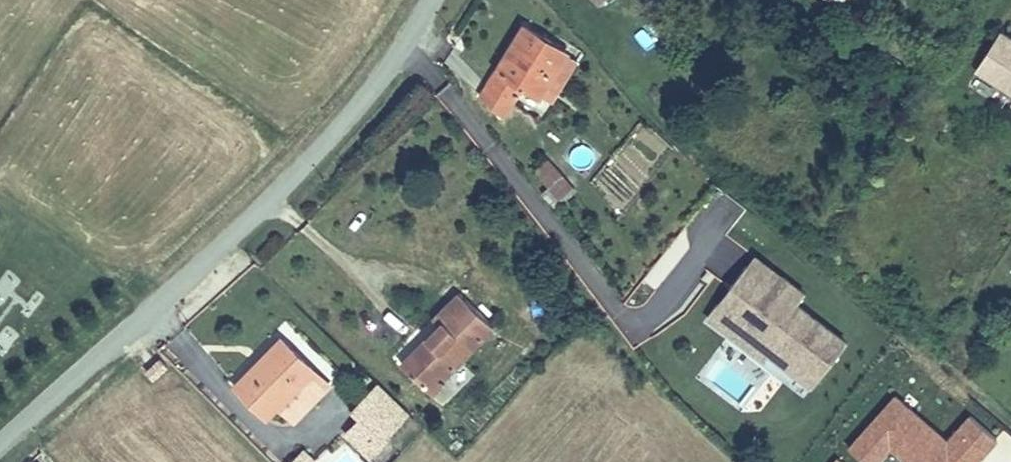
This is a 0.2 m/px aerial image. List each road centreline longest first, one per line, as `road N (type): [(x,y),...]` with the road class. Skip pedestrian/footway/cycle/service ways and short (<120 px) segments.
road 1 (unclassified): [(0,443),(310,154),(422,0)]

